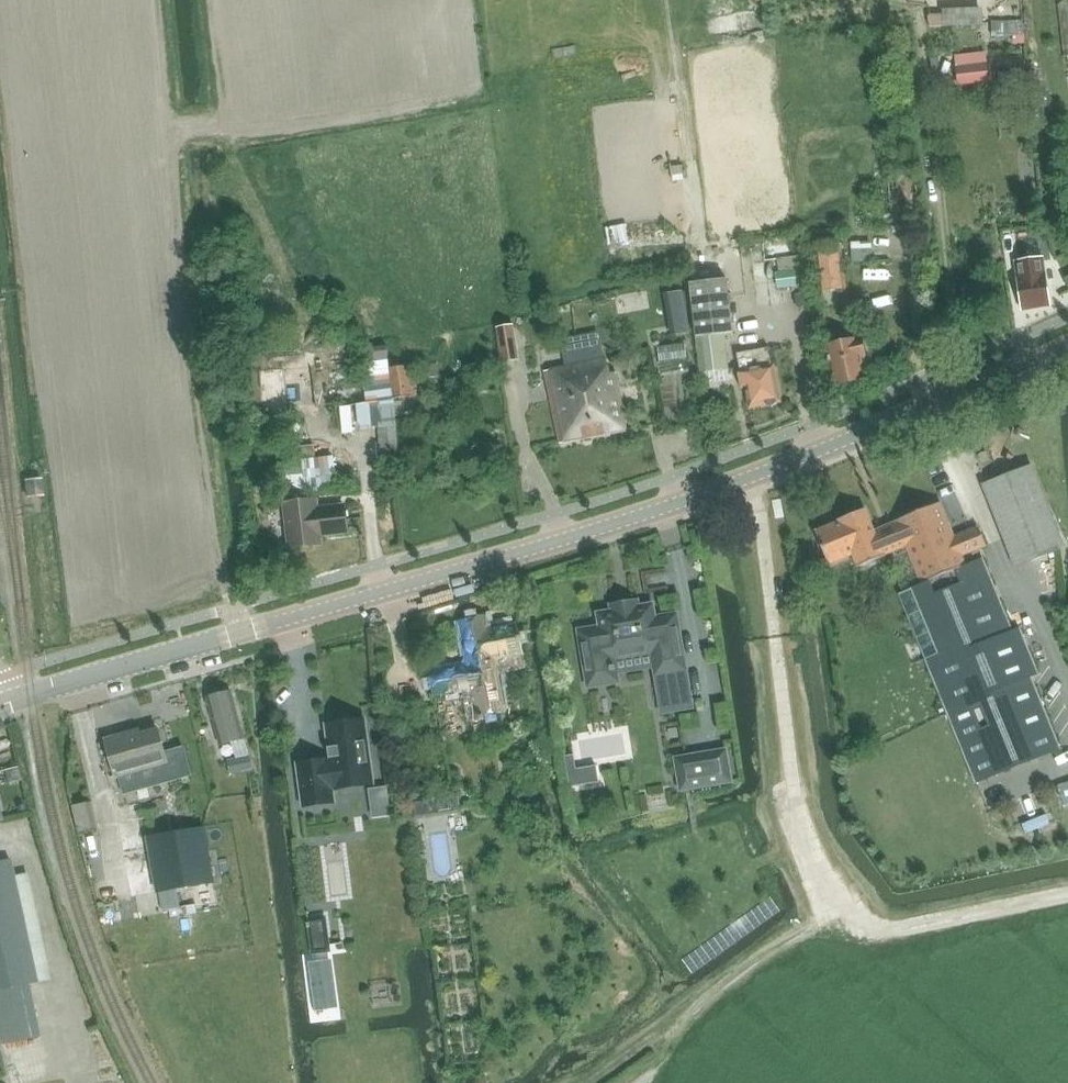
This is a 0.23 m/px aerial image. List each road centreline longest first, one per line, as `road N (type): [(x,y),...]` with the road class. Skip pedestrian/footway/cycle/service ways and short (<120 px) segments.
road 1 (tertiary): [(1067,348),(884,426),(605,526),(1,704)]

